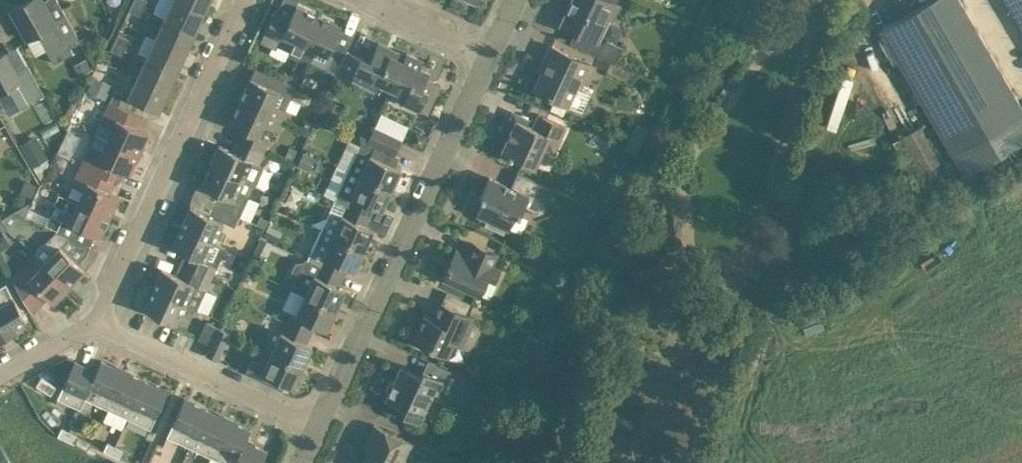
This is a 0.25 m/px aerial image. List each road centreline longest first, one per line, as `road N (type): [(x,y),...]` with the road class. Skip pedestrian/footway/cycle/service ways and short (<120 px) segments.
road 1 (residential): [(316,427),(491,58)]
road 2 (residential): [(97,322),(247,0)]
road 3 (residential): [(97,322),(316,427)]
road 4 (residential): [(491,58),(367,0)]

